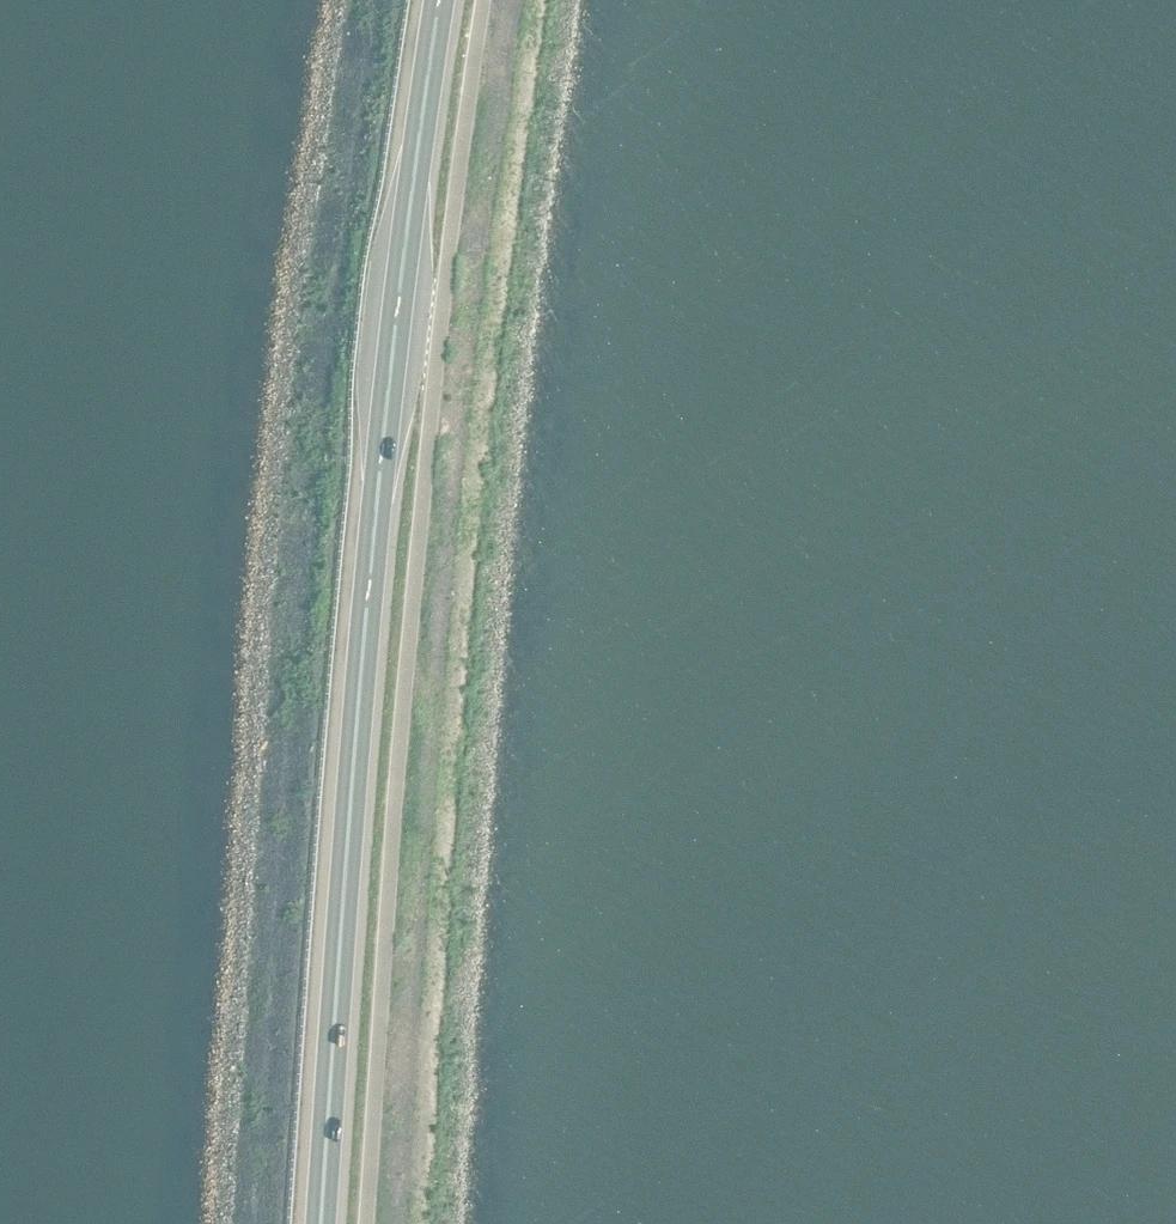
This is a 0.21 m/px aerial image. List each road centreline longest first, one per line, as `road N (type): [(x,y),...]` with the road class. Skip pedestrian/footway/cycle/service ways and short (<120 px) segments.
road 1 (trunk): [(339,1223),(368,773),(410,345),(456,0)]

